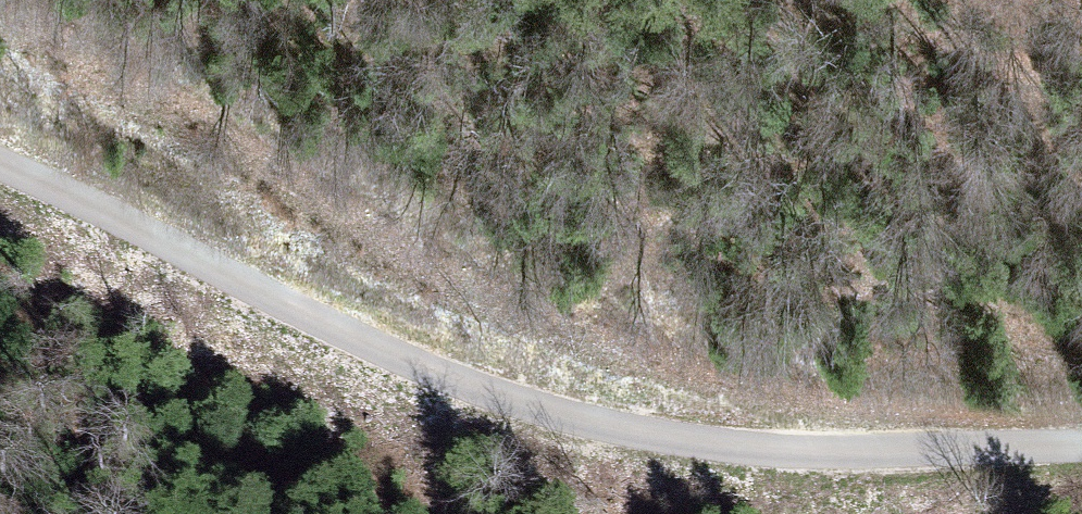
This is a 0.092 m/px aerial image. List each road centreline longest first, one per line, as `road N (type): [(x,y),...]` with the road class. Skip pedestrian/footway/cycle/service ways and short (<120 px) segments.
road 1 (unclassified): [(1081,445),(784,447),(574,410),(399,350),(0,157)]
road 2 (track): [(975,449),(732,386),(574,332),(0,14)]

